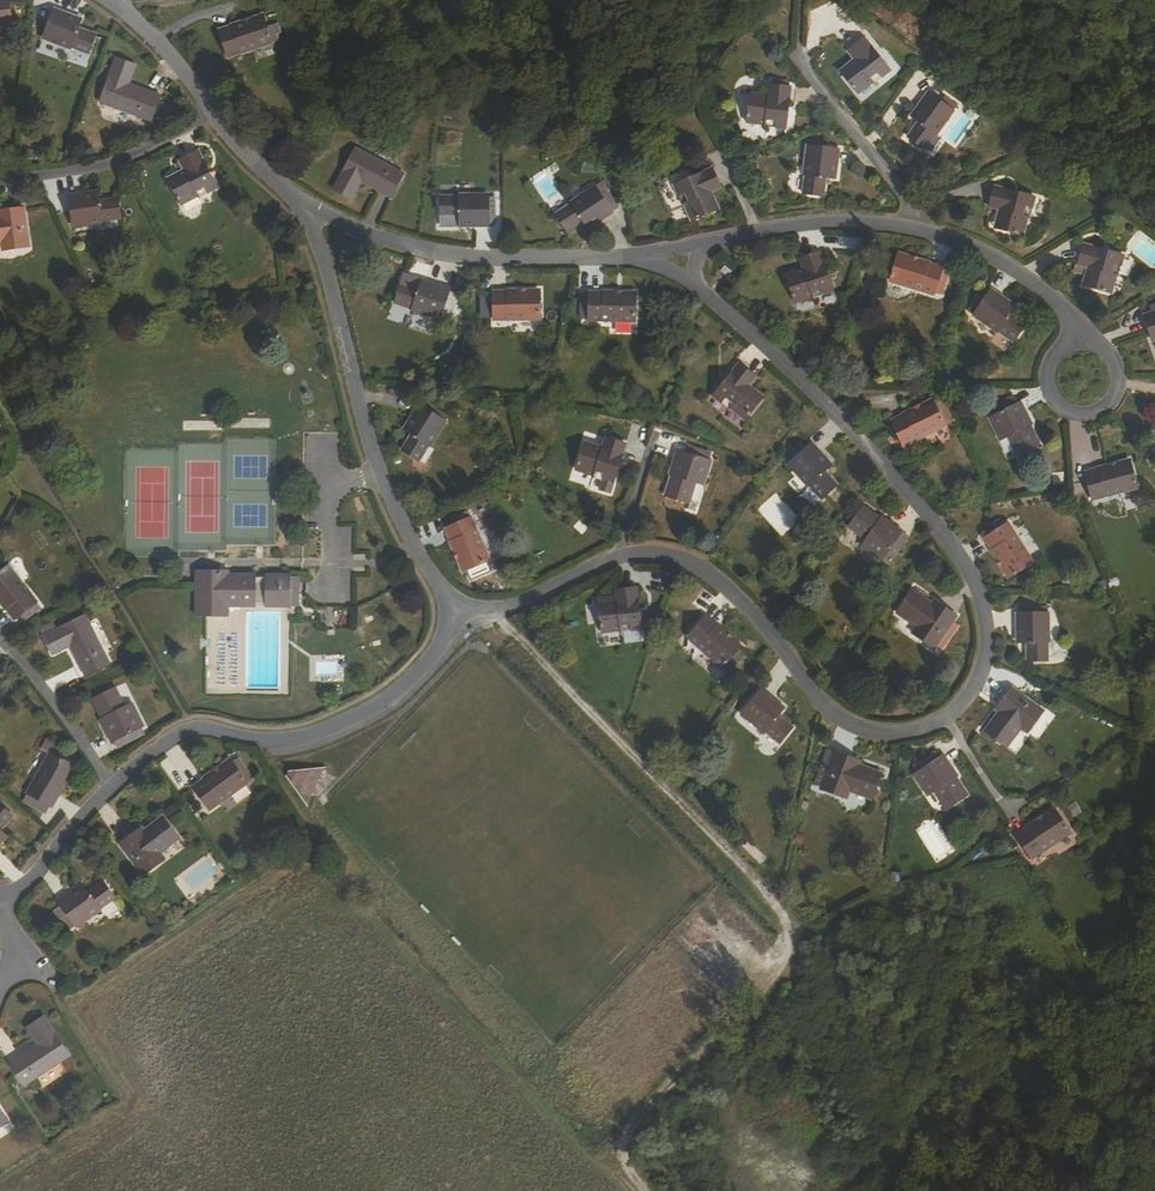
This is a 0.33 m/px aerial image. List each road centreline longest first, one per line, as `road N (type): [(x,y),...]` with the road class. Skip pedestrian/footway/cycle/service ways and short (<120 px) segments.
road 1 (residential): [(701,292),(854,435),(945,536),(985,615),(981,678),(933,725),(892,735),(854,727),(822,706),(753,614),(709,574),(672,555),(620,555)]
road 2 (track): [(471,609),(807,944)]
road 3 (residential): [(454,612),(419,673),(360,717),(291,742),(190,730),(112,786)]
road 4 (residential): [(454,612),(382,479),(325,267)]
road 5 (residential): [(360,232),(459,257),(641,258)]
road 6 (residential): [(212,111),(105,167),(0,181)]
road 7 (residential): [(1077,342),(1054,355),(1046,388),(1057,406),(1085,416),(1112,402),(1120,380),(1111,355),(1089,342)]
road 8 (residential): [(910,229),(910,205),(805,69),(799,49)]
road 9 (residential): [(910,229),(972,249),(1034,284),(1057,303),(1077,342)]
road 10 (residential): [(707,243),(832,221),(910,229)]
road 11 (residential): [(620,555),(518,605),(454,612)]
road 12 (residential): [(112,786),(8,646)]
road 13 (residential): [(112,786),(0,905)]
road 14 (residential): [(212,111),(113,1)]
road 15 (residential): [(305,205),(244,153),(212,111)]
road 16 (residential): [(620,555),(658,430)]

